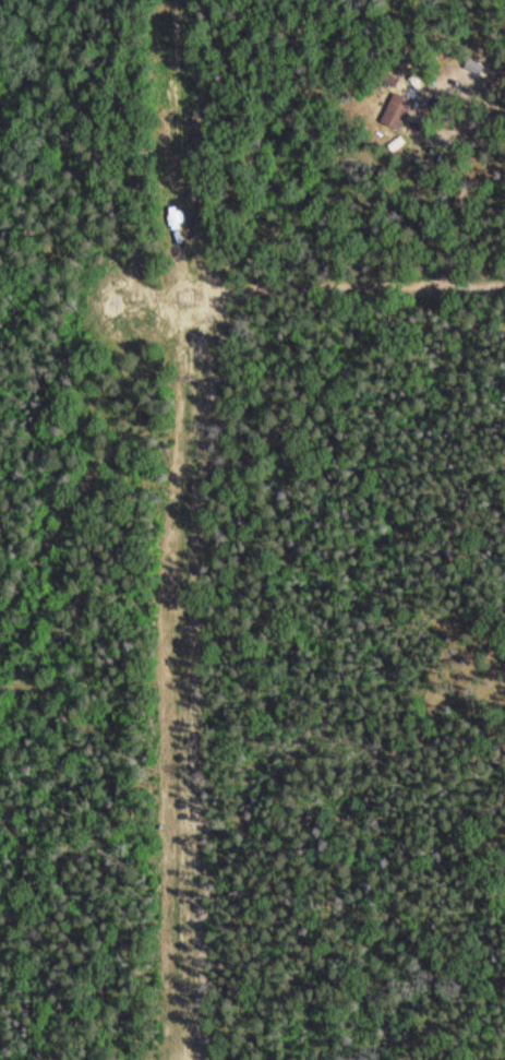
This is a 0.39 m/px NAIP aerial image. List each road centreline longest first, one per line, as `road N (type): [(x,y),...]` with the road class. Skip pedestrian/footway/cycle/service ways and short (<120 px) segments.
road 1 (residential): [(215,290),(181,1059)]
road 2 (residential): [(0,614),(80,484),(98,436),(215,290)]
road 3 (residential): [(136,0),(134,84),(165,190),(215,290)]
road 4 (track): [(215,290),(504,282)]

